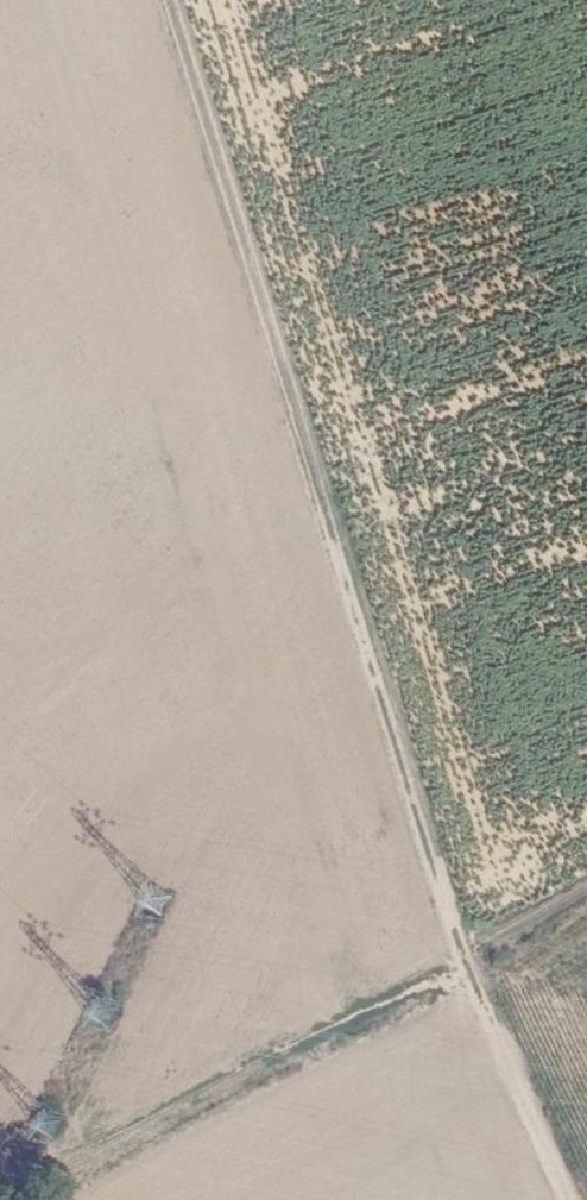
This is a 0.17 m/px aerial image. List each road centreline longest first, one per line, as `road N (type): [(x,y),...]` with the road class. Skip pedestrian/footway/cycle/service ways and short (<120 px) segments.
road 1 (track): [(173,0),(463,969)]
road 2 (track): [(0,1199),(129,1124),(463,969)]
road 3 (track): [(463,969),(572,1199)]
road 4 (track): [(463,969),(586,896)]

